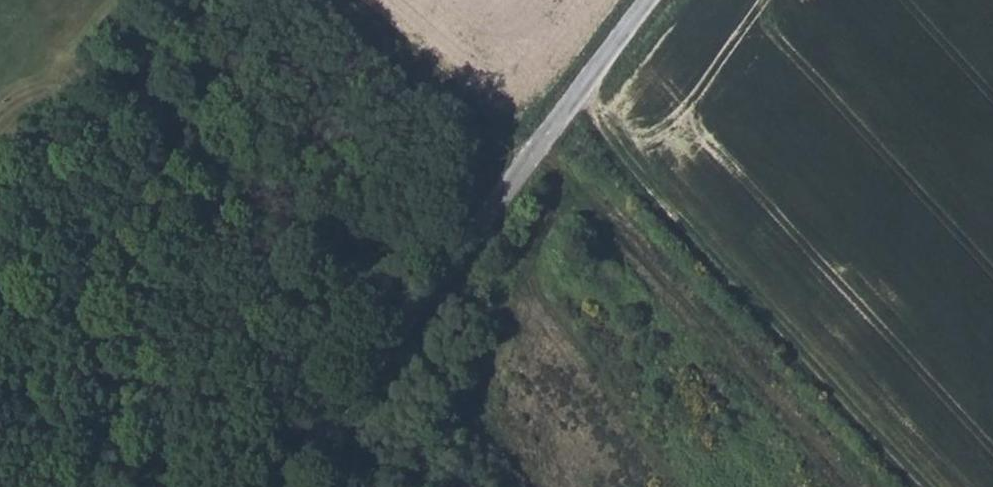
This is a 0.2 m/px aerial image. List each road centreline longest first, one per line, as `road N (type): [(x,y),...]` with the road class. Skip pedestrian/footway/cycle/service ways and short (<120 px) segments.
road 1 (unclassified): [(644,0),(279,486)]
road 2 (track): [(578,87),(638,181),(912,486)]
road 3 (track): [(325,0),(524,163)]

